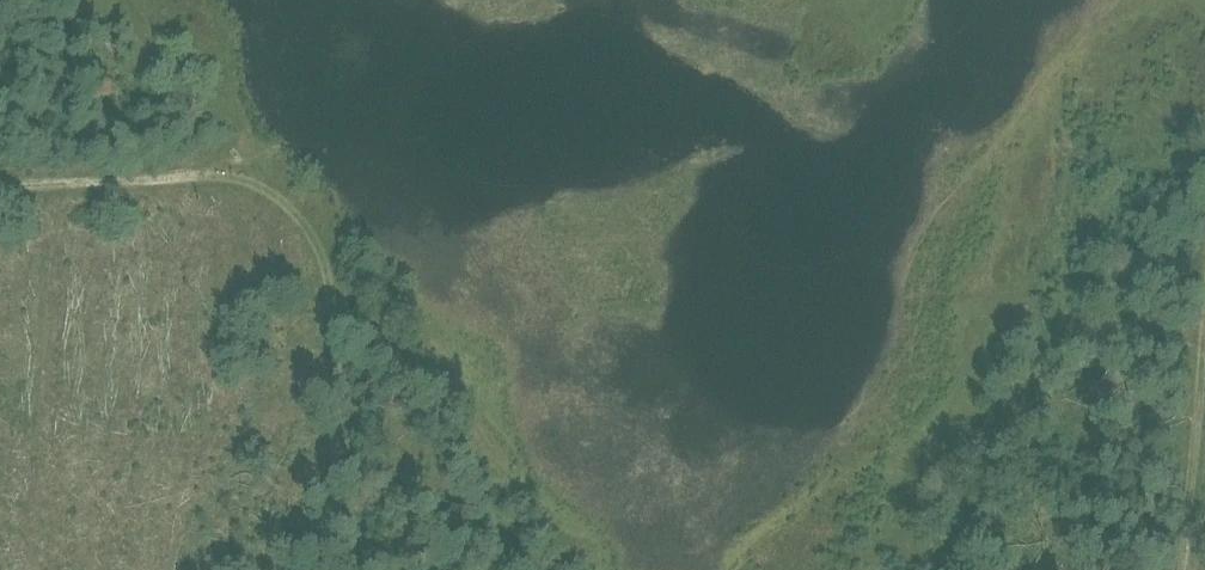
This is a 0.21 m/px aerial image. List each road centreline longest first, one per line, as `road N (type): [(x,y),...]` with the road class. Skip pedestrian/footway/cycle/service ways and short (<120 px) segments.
road 1 (track): [(0,181),(241,179),(276,196),(299,219),(327,277),(338,358),(322,569)]
road 2 (track): [(1204,385),(1186,569)]

